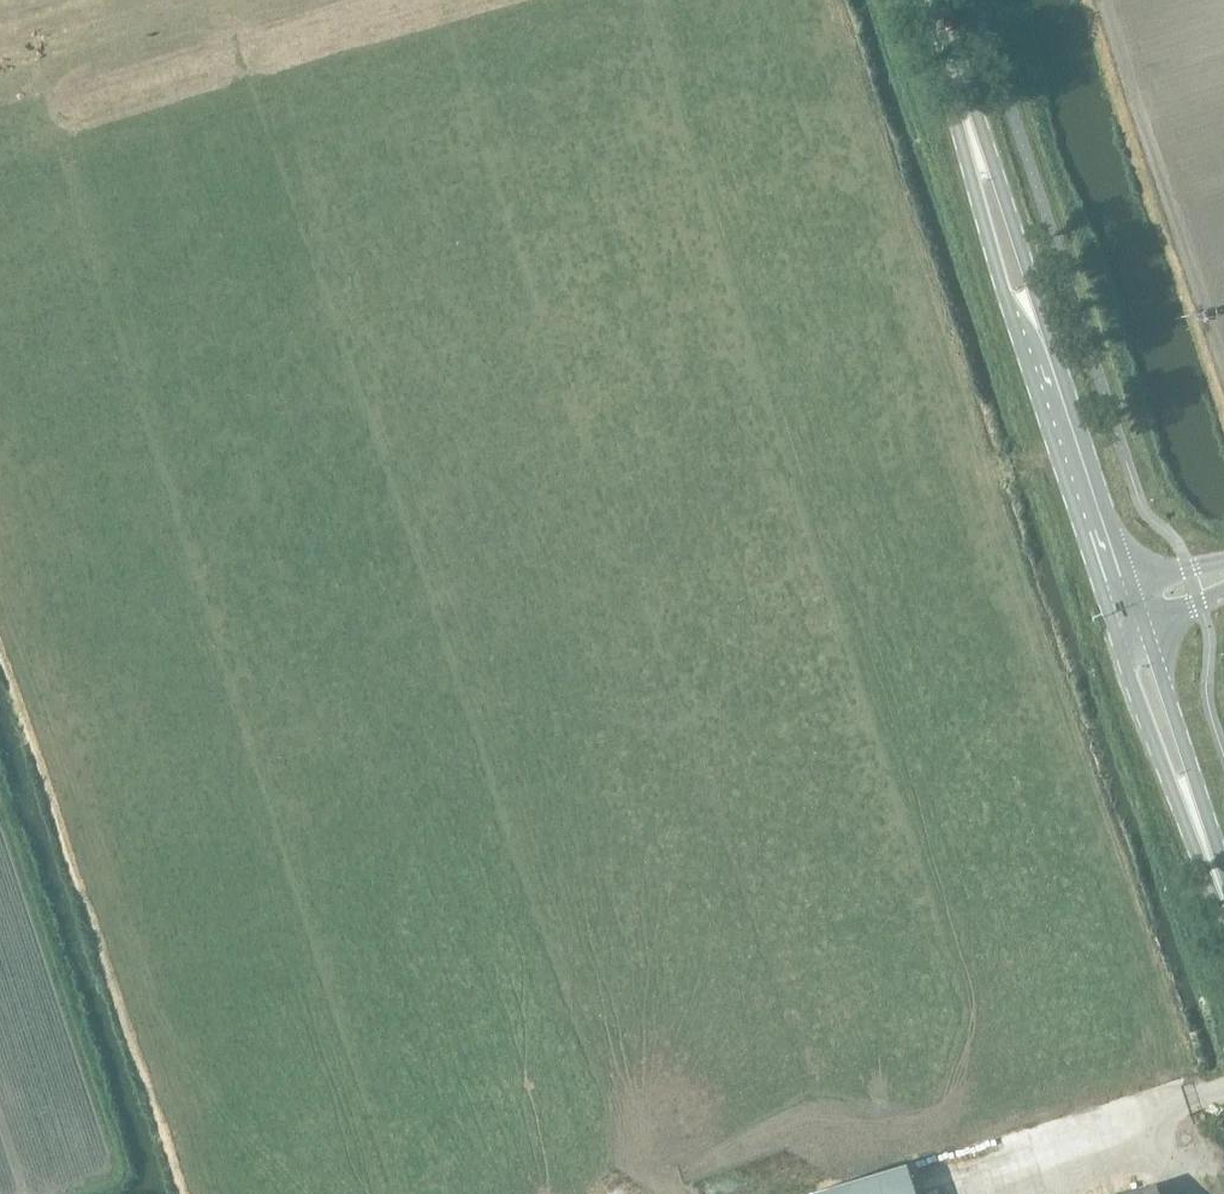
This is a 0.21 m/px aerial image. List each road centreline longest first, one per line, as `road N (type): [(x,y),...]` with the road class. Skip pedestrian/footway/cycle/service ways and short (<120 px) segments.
road 1 (tertiary): [(1120,607),(928,0)]
road 2 (tertiary): [(1223,912),(1120,607)]

